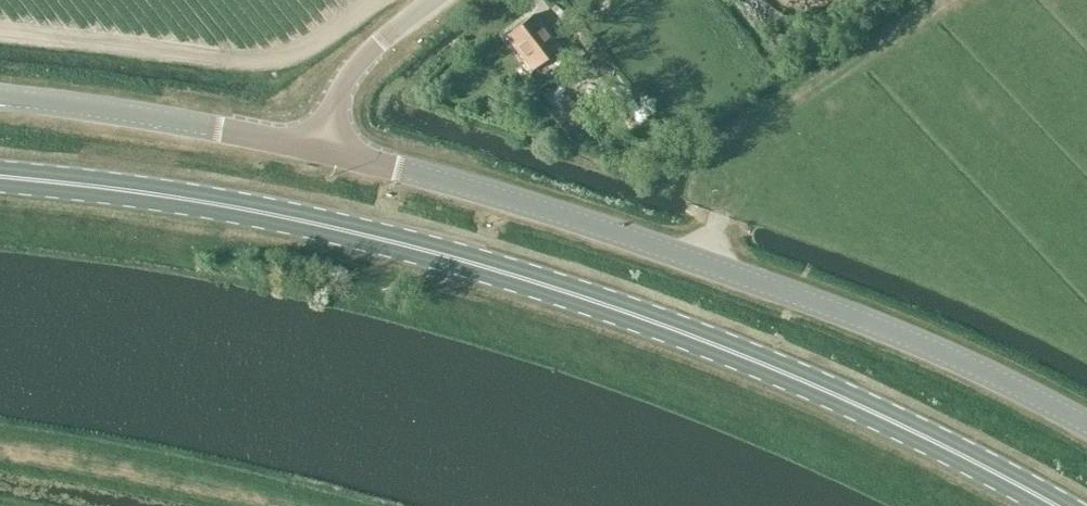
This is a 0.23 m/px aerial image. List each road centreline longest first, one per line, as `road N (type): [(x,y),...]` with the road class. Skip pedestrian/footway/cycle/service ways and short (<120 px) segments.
road 1 (primary): [(1055,505),(778,371),(568,293),(294,219),(0,177)]
road 2 (unclassified): [(1086,426),(838,310),(533,206),(317,146)]
road 3 (unclassified): [(0,99),(317,146)]
road 4 (unclassified): [(317,146),(361,63),(437,0)]

